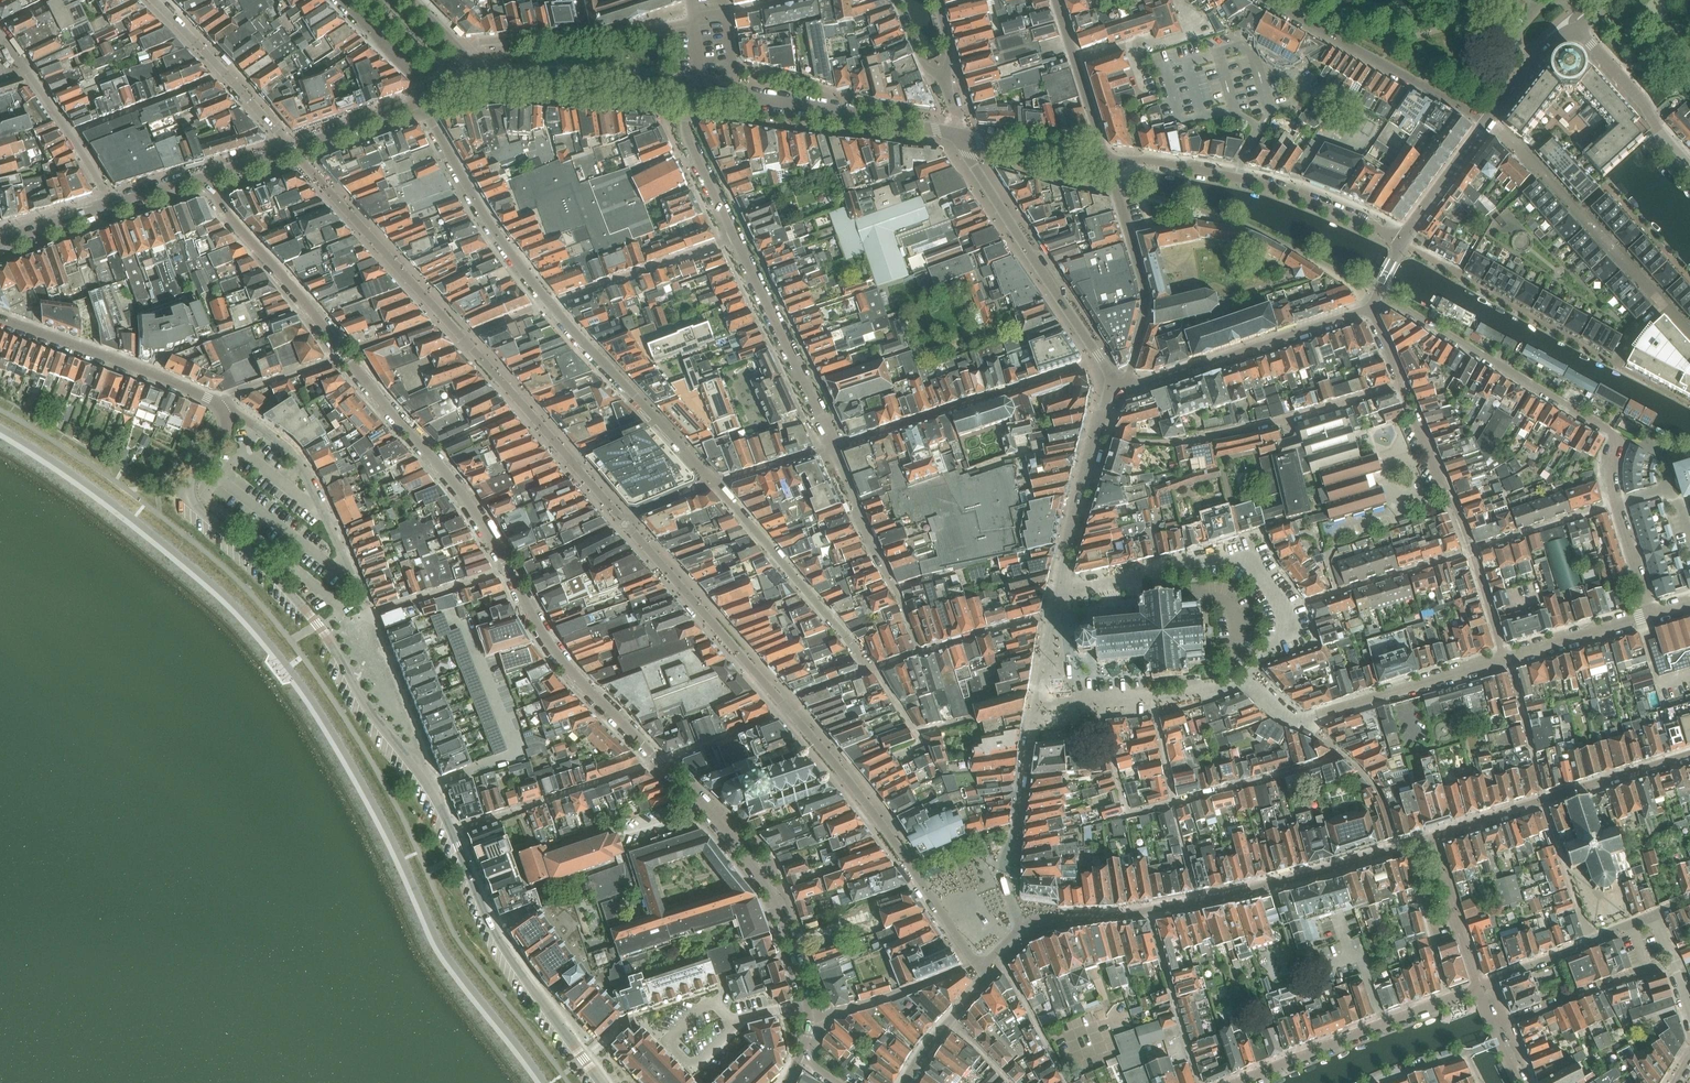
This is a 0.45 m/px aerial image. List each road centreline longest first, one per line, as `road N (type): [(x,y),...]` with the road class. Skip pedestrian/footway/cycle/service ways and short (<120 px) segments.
road 1 (residential): [(800,1055),(810,1011),(771,894),(746,853),(579,682),(539,631),(468,500),(203,180)]
road 2 (residential): [(224,410),(224,440),(192,479),(189,496),(322,629),(366,709),(439,802),(492,930),(604,1082)]
road 3 (residential): [(1617,504),(1615,433),(1377,295)]
road 4 (tertiary): [(1107,159),(1174,163),(1274,185),(1402,241)]
road 5 (residential): [(1121,382),(997,202),(962,136)]
road 6 (residential): [(1544,799),(1431,838),(1477,989)]
road 7 (tertiary): [(694,90),(962,136)]
road 8 (residential): [(1145,443),(1229,432),(1401,385)]
road 9 (residential): [(1121,382),(1157,379),(1370,308)]
road 10 (residential): [(1237,1082),(1477,989)]
road 11 (residential): [(1265,0),(1488,122)]
road 12 (residential): [(1057,593),(1194,561),(1233,560),(1260,574),(1282,611)]
road 13 (residential): [(553,303),(471,193),(425,94)]
road 14 (residential): [(0,318),(224,410)]
road 15 (tertiary): [(425,94),(203,180)]
road 16 (residential): [(357,596),(299,464),(224,410)]
road 17 (residential): [(1107,159),(1148,303),(1132,369),(1121,382)]
road 18 (residential): [(1294,722),(1508,660)]
road 19 (residential): [(1057,593),(1096,432),(1121,382)]
road 20 (residential): [(697,463),(553,303)]
road 21 (tertiary): [(481,76),(694,90)]
road 22 (tertiary): [(203,180),(0,241)]
road 23 (residential): [(1493,1027),(1644,972),(1632,923)]
road 24 (residential): [(1282,611),(1470,550)]
road 25 (residential): [(553,303),(734,238)]
road 26 (residential): [(1573,22),(1689,165)]
road 27 (residential): [(1401,385),(1470,550)]
road 28 (residential): [(1101,698),(1036,700),(1057,593)]
road 29 (residential): [(1174,803),(1339,751)]
road 30 (residential): [(1055,0),(1107,159)]
road 31 (residential): [(734,238),(687,132),(694,90)]
road 32 (residential): [(1470,550),(1617,504)]
road 33 (residential): [(1689,754),(1544,799)]
road 34 (residential): [(1508,660),(1651,615)]
road 35 (residential): [(1590,940),(1544,799)]
road 36 (tertiary): [(1402,241),(1488,122)]
road 37 (tertiary): [(962,136),(1107,159)]
road 38 (residential): [(1544,799),(1508,660)]
road 39 (residential): [(835,446),(775,321)]
road 40 (residential): [(586,36),(455,44)]
road 41 (tertiary): [(1488,122),(1573,22)]
road 42 (residential): [(342,0),(425,94)]
road 43 (residential): [(1590,940),(1477,989)]
road 44 (residential): [(1129,815),(1101,698)]

